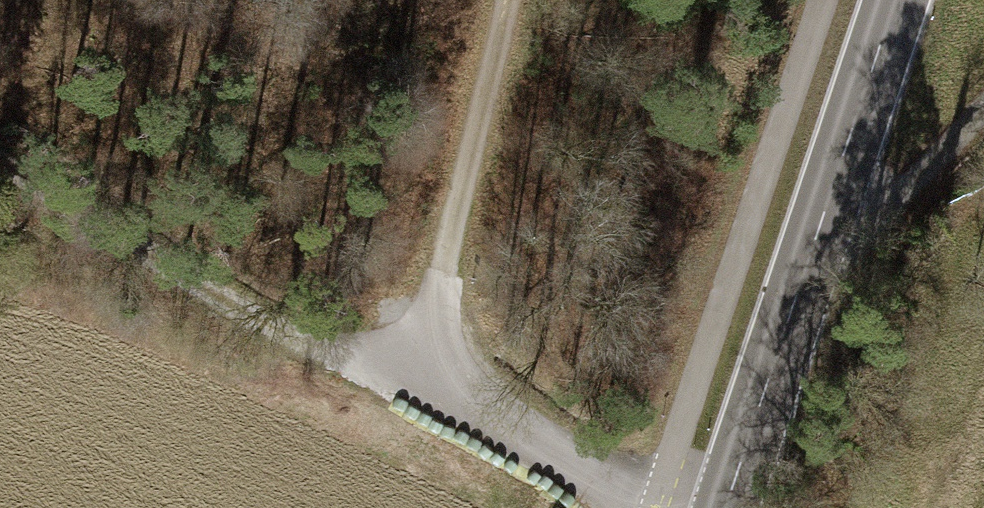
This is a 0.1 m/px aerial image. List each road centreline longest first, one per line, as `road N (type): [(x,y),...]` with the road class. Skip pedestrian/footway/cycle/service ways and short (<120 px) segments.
road 1 (primary): [(726,507),(896,0)]
road 2 (track): [(0,174),(114,243),(417,376)]
road 3 (track): [(417,376),(509,0)]
road 4 (track): [(417,376),(654,507)]
road 5 (track): [(983,120),(870,209),(815,240)]

